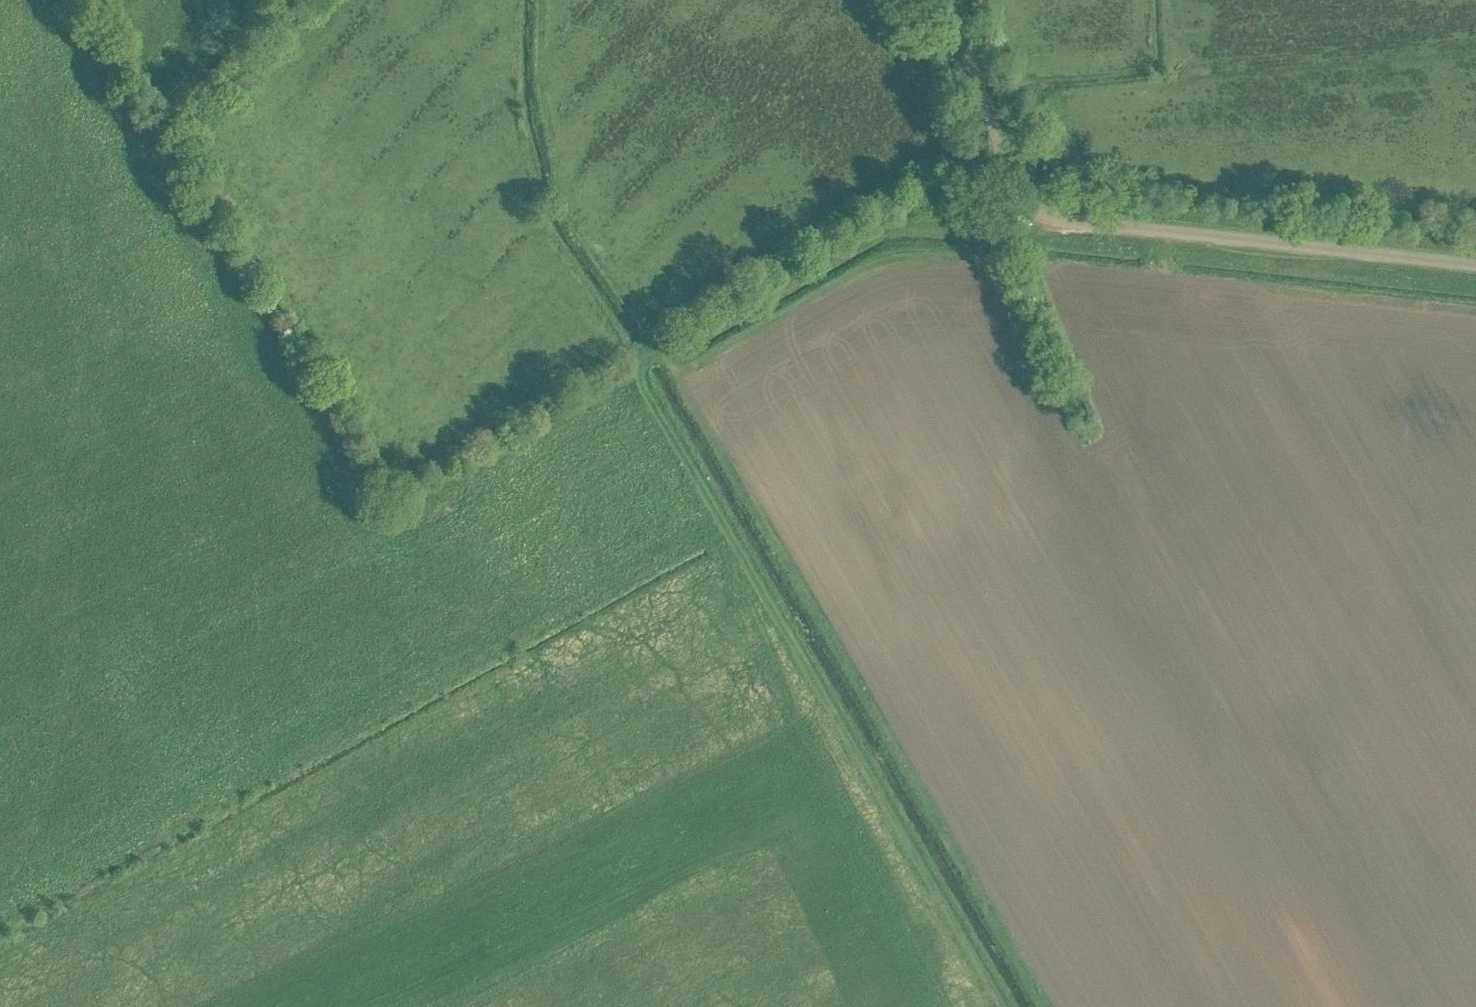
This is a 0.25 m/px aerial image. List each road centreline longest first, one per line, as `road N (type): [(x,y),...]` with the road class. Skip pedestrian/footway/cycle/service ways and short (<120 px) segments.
road 1 (track): [(1042,218),(983,254),(882,256),(668,364),(712,455),(1035,1006)]
road 2 (unclassified): [(1475,267),(1042,218),(1019,194),(942,0)]

